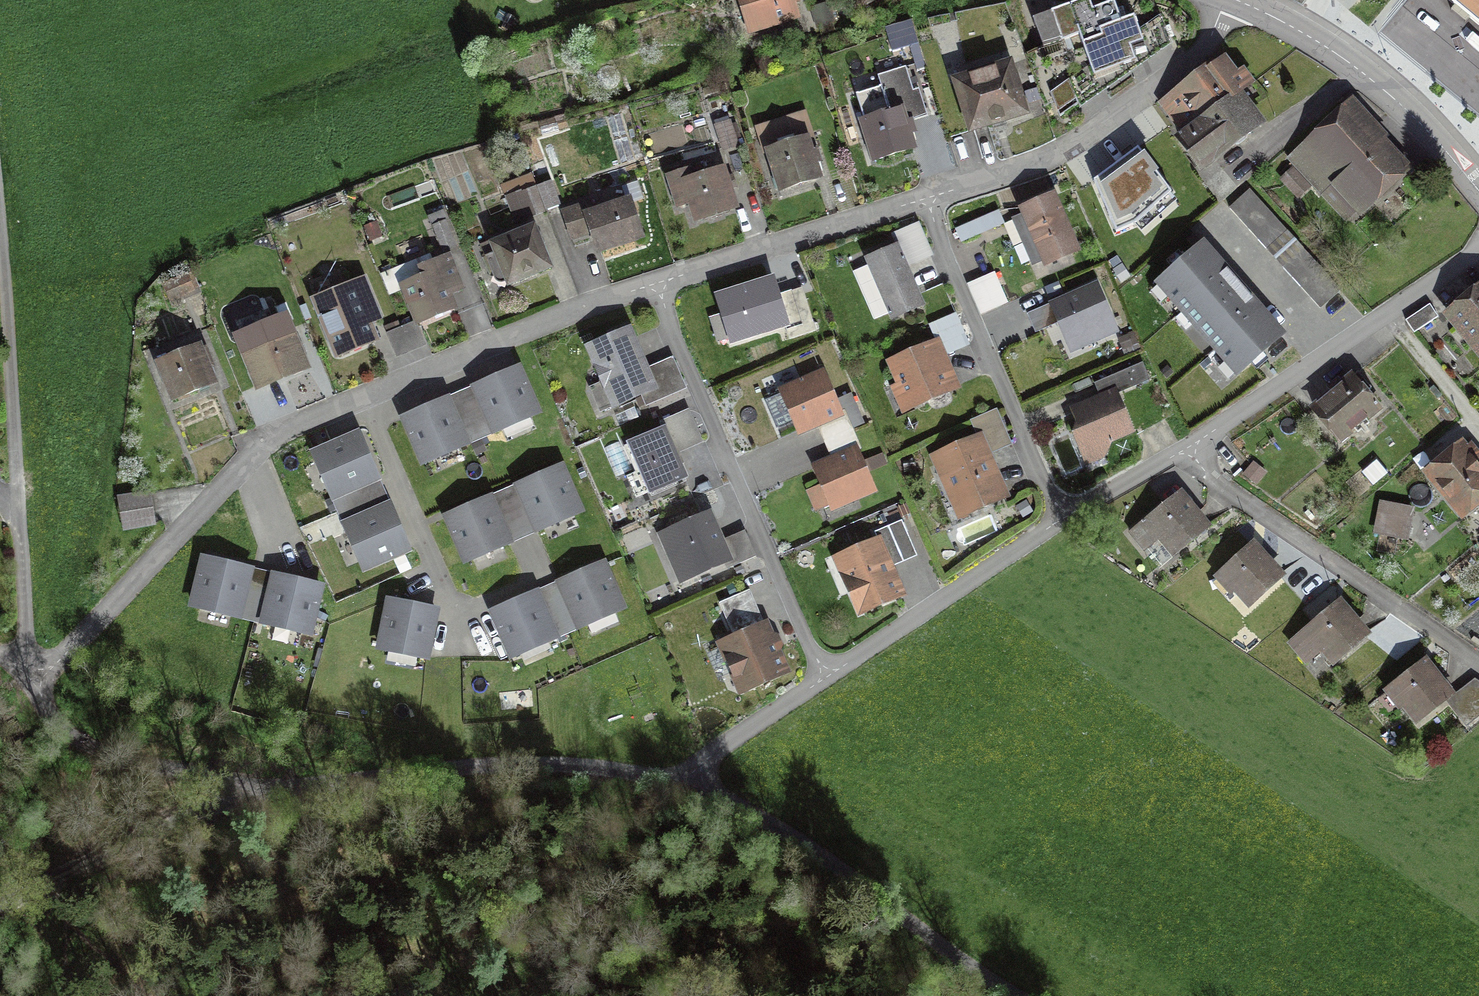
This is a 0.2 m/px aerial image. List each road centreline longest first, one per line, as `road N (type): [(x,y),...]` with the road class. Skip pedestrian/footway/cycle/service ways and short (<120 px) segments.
road 1 (track): [(1031,995),(673,778),(515,762),(257,796)]
road 2 (residential): [(22,654),(64,657),(267,441),(655,283)]
road 3 (residential): [(0,209),(22,654)]
road 4 (residential): [(655,283),(825,679)]
road 5 (residential): [(925,203),(1080,144),(1240,2)]
road 6 (residential): [(1174,454),(1478,668)]
road 7 (residential): [(1059,521),(925,203)]
road 8 (tertiary): [(1240,2),(1375,77),(1478,194)]
road 9 (track): [(257,796),(83,753),(13,667)]
road 10 (residential): [(1059,521),(825,679)]
road 11 (residential): [(655,283),(925,203)]
road 12 (track): [(257,796),(0,901)]
road 13 (residential): [(1384,320),(1174,454)]
road 14 (residential): [(825,679),(673,778)]
road 15 (residential): [(1384,320),(1478,439)]
road 16 (residential): [(1174,454),(1059,521)]

